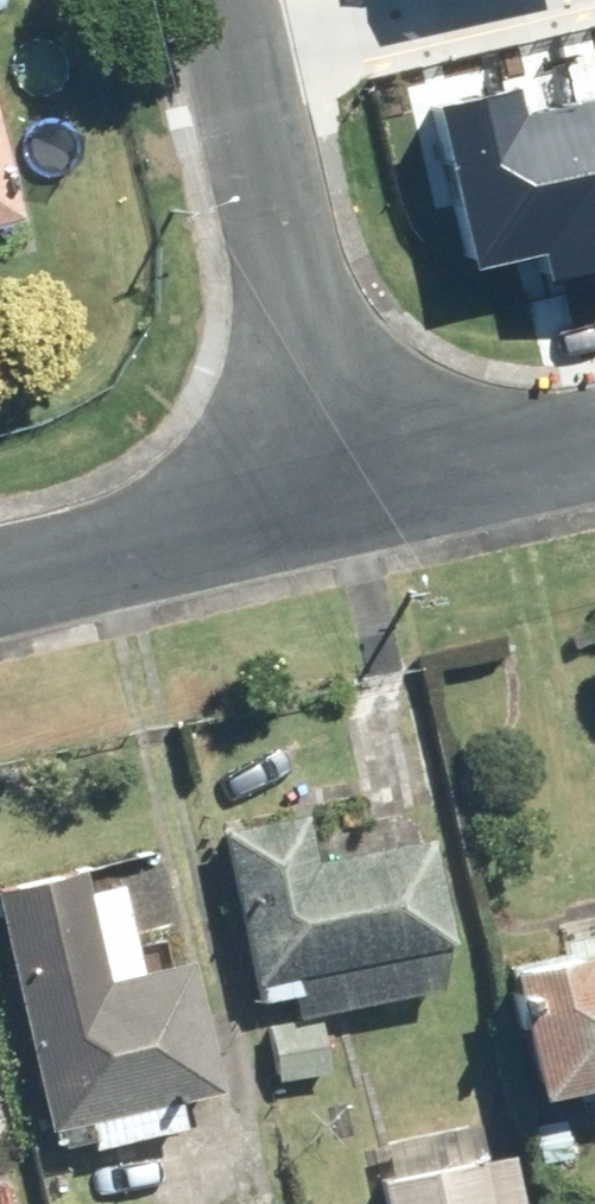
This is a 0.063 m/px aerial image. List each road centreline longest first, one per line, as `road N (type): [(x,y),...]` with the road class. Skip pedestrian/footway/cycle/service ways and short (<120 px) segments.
road 1 (residential): [(227,0),(345,503)]
road 2 (residential): [(345,503),(0,584)]
road 3 (residential): [(594,448),(345,503)]

